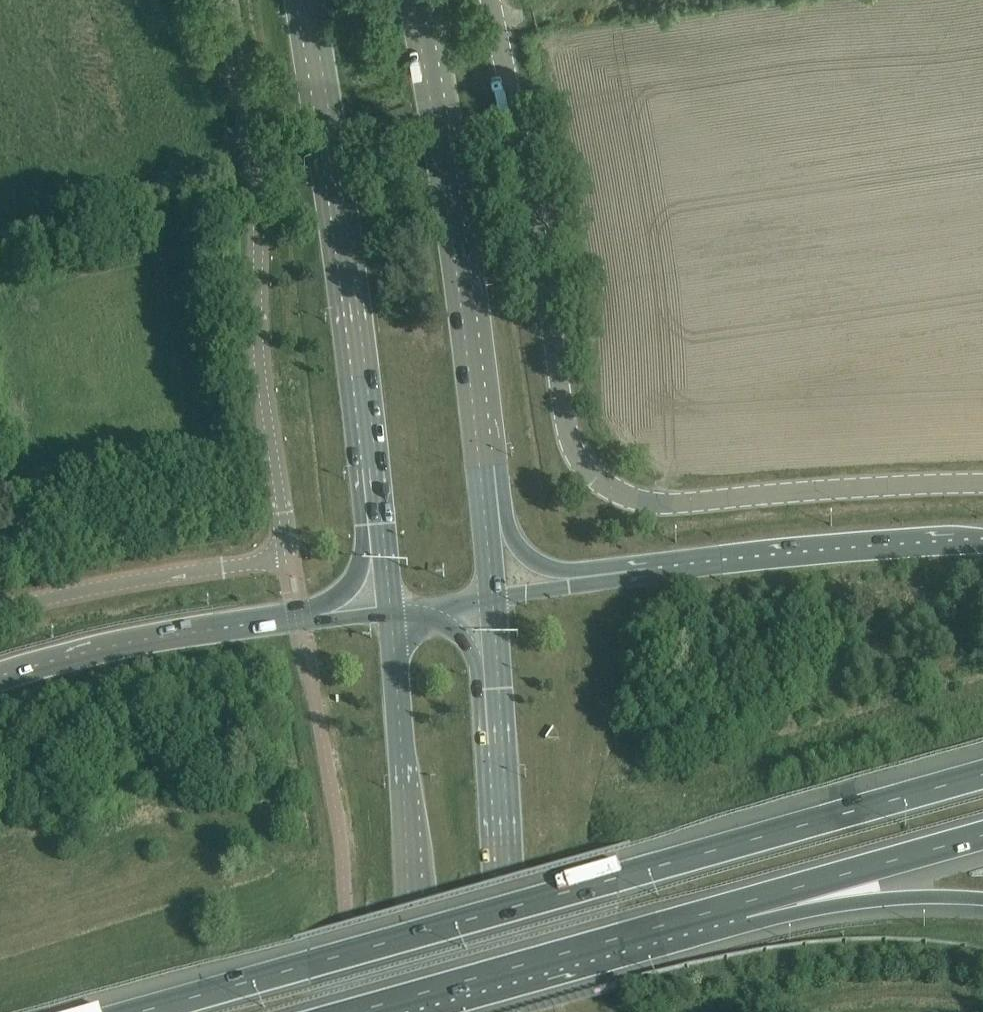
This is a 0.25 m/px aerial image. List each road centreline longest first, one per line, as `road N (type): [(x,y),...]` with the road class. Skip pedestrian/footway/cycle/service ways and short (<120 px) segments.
road 1 (unclassified): [(982,483),(667,505),(625,496),(594,477),(569,438),(513,78),(492,0)]
road 2 (motorway): [(982,778),(143,1011)]
road 3 (secondary): [(308,0),(361,329),(390,610)]
road 4 (unclassified): [(227,0),(254,179),(260,363),(290,565)]
road 5 (secondary): [(485,503),(412,0)]
road 6 (secondary): [(518,1011),(493,597)]
road 7 (secondary): [(390,610),(420,1011)]
road 8 (motorway): [(356,1011),(739,904)]
road 9 (motorway): [(390,610),(158,644),(0,683)]
road 10 (motorway): [(982,545),(597,582)]
road 11 (unclassified): [(0,622),(108,590),(290,565)]
road 12 (motorway): [(739,904),(982,835)]
road 13 (motorway): [(739,904),(982,898)]
road 14 (motorway): [(597,582),(528,557),(485,503)]

